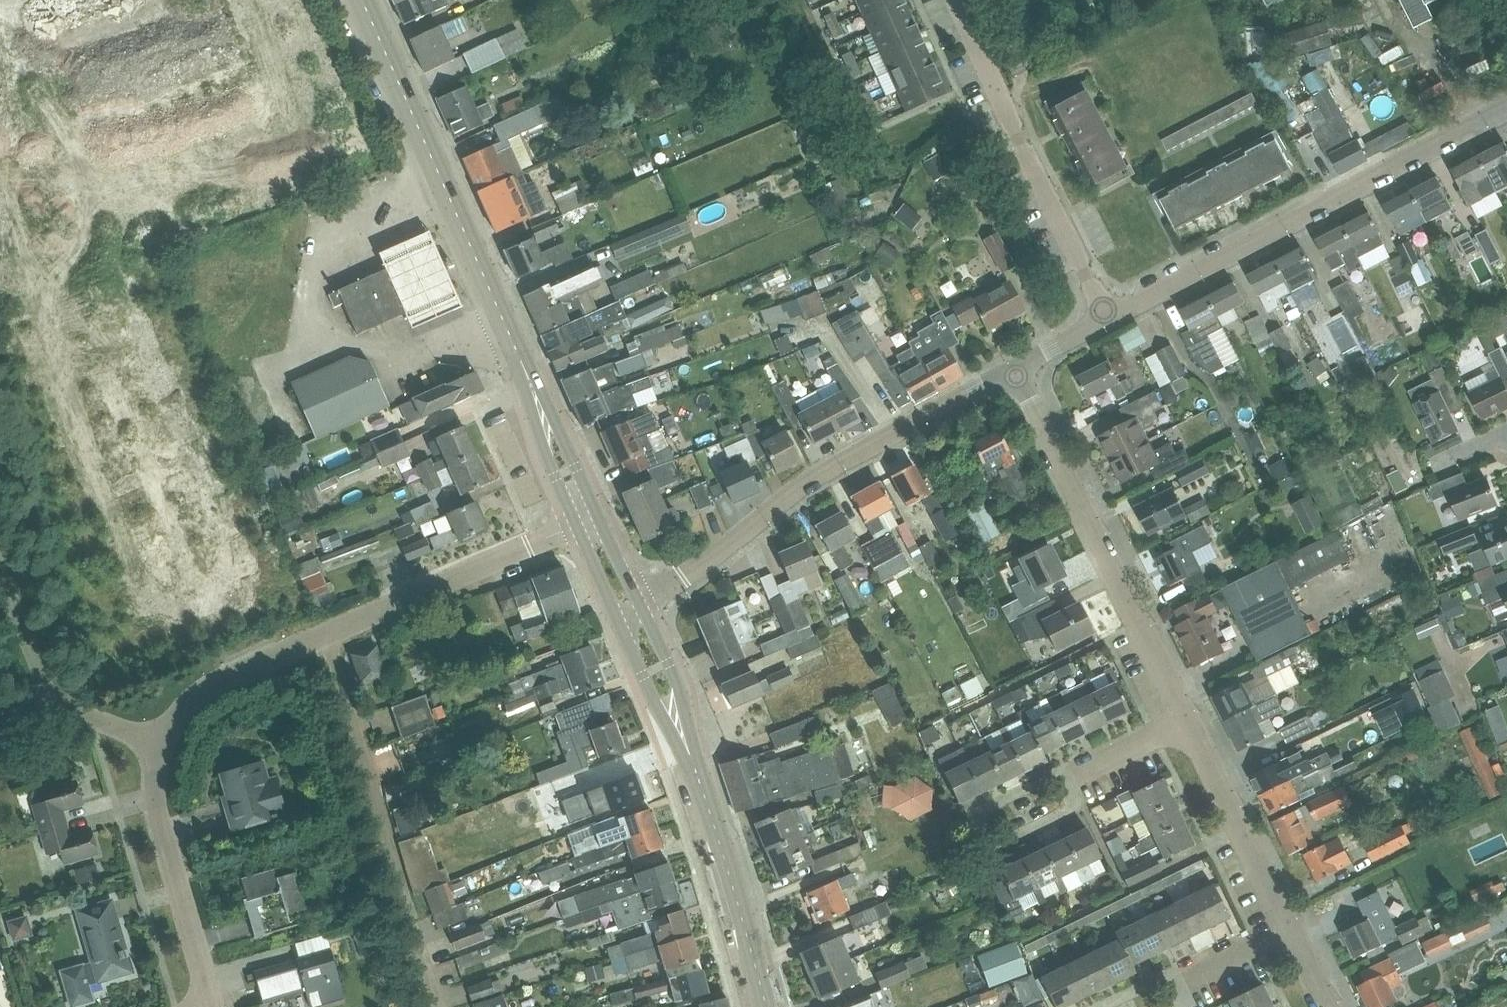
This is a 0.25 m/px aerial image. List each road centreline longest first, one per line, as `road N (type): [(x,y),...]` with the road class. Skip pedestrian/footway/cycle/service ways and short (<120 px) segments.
road 1 (residential): [(157,746),(221,681),(576,525)]
road 2 (primary): [(542,414),(362,0)]
road 3 (residential): [(1108,318),(1506,112)]
road 4 (residential): [(639,604),(811,481),(1014,374)]
road 5 (residential): [(1188,726),(1014,374)]
road 6 (primary): [(765,1006),(676,719)]
road 7 (residential): [(210,1006),(160,830),(152,788),(157,746)]
road 8 (residential): [(1108,318),(995,90)]
road 9 (residential): [(1064,784),(1060,775),(976,814),(993,849),(1076,809)]
road 10 (residential): [(1288,934),(1188,726)]
road 11 (residential): [(1064,784),(1188,726)]
road 12 (unclassified): [(49,703),(0,580)]
road 13 (residential): [(1288,934),(1173,990)]
road 14 (primary): [(676,719),(678,686),(639,604)]

